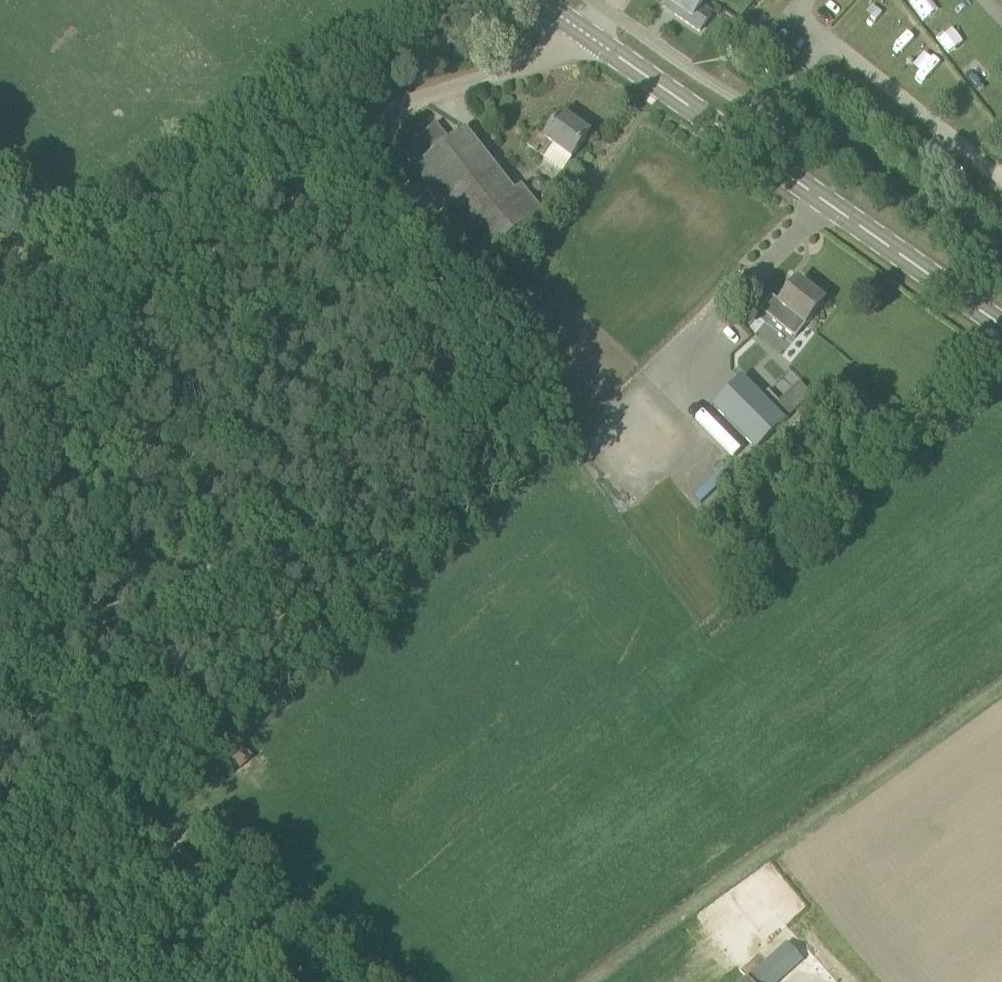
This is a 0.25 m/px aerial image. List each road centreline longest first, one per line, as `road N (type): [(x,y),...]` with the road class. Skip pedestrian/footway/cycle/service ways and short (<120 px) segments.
road 1 (unclassified): [(0,317),(191,192),(291,140),(405,97),(565,56),(590,37)]
road 2 (secondary): [(1001,323),(590,37)]
road 3 (track): [(0,705),(323,981)]

